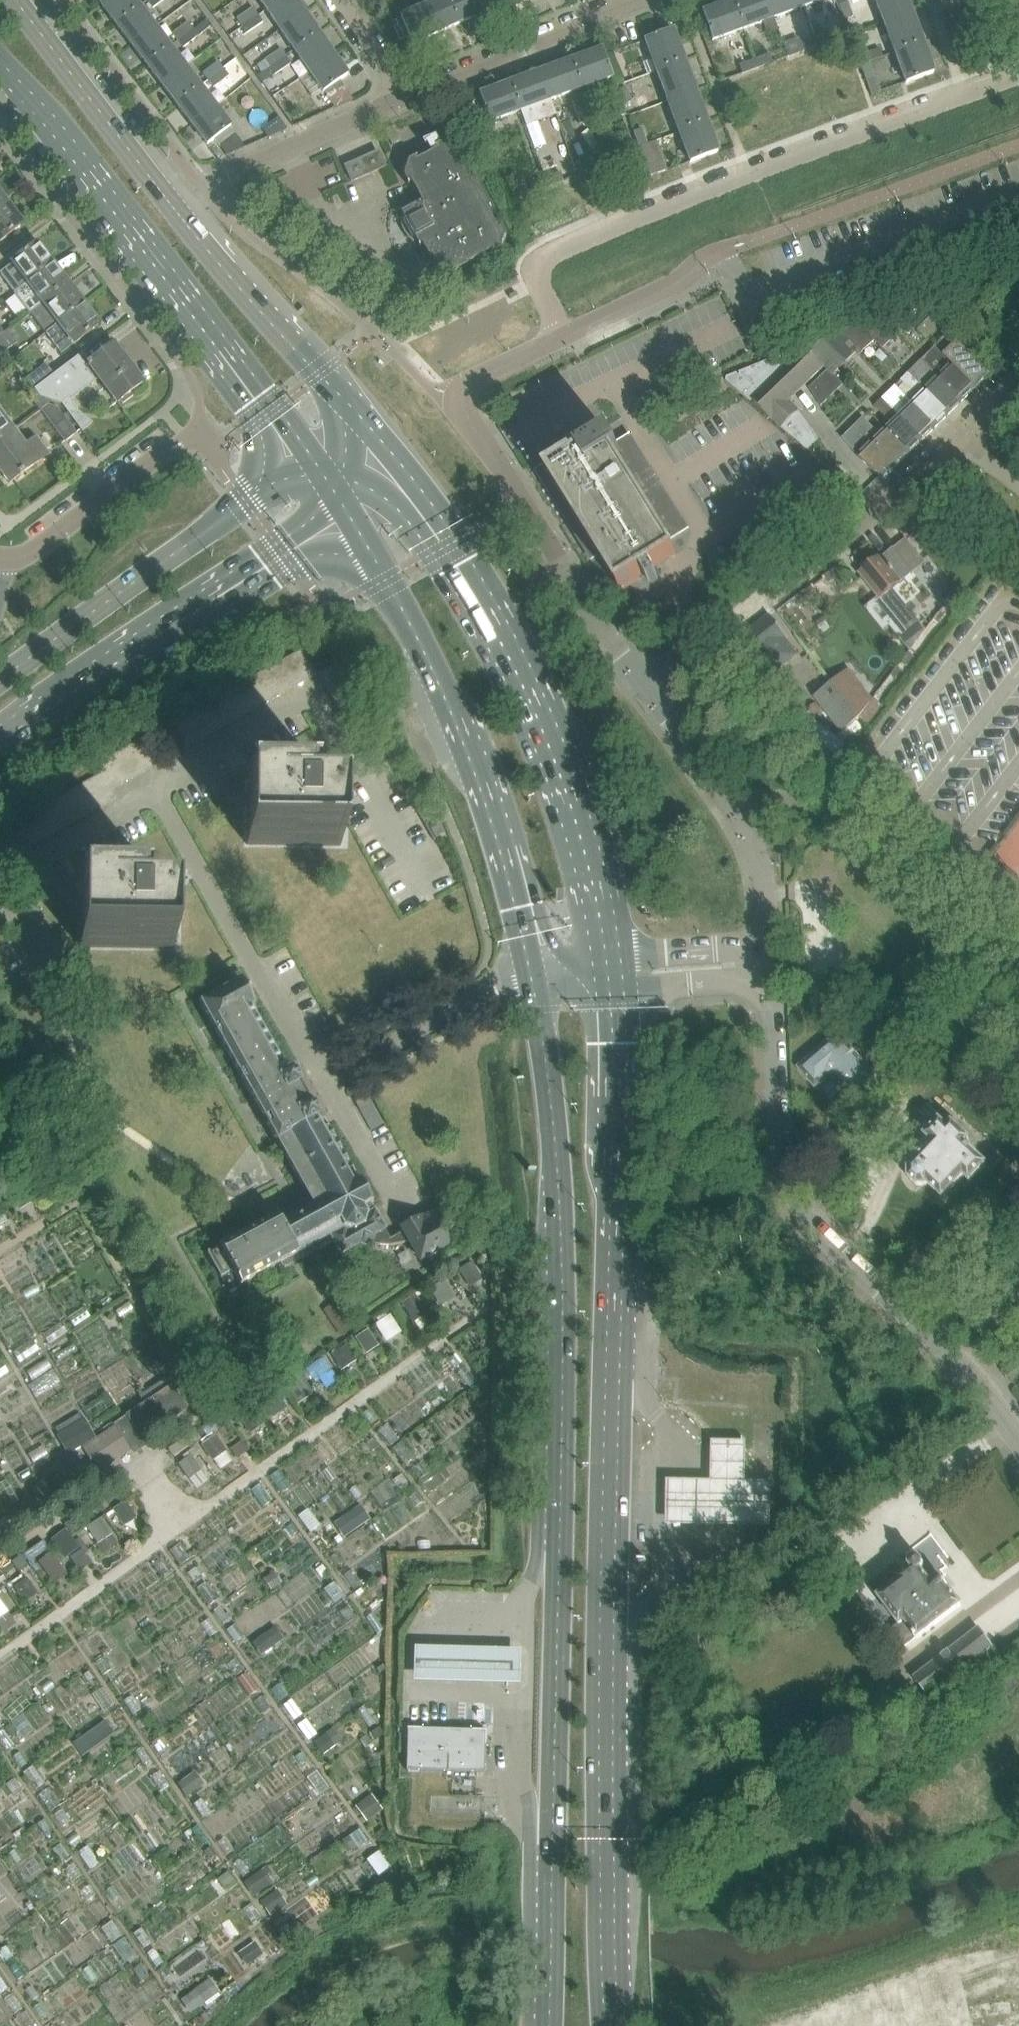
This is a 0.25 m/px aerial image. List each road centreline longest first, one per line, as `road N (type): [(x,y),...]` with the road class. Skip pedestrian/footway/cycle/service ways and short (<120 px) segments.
road 1 (unclassified): [(326,1080),(172,814),(163,787),(169,774),(322,690),(429,877)]
road 2 (residential): [(565,337),(538,281),(539,258),(550,250),(1018,69)]
road 3 (trunk): [(530,974),(555,1171),(551,1543)]
road 4 (tertiary): [(1018,1451),(976,1383),(814,1239),(794,1194),(775,977)]
road 5 (secondary): [(620,955),(570,770),(521,661),(457,544),(393,461)]
road 6 (secondary): [(0,69),(301,472)]
road 7 (secondary): [(335,525),(445,700),(482,798),(530,974)]
road 8 (unclassified): [(642,684),(967,442),(1006,397)]
road 9 (secondary): [(0,754),(335,525)]
road 10 (trunk): [(613,2025),(612,1638)]
road 11 (secondary): [(301,472),(0,687)]
road 12 (trunk): [(613,1344),(621,982)]
road 13 (secondary): [(393,461),(174,201)]
road 14 (trunk): [(551,1543),(549,1850)]
road 15 (unclassified): [(773,946),(767,839),(642,684)]
road 16 (trunk): [(612,1638),(613,1344)]
road 17 (residential): [(409,99),(650,0)]
road 18 (residential): [(174,201),(409,99)]
road 19 (secondary): [(174,201),(26,0)]
road 20 (unclassified): [(326,1080),(530,974)]
road 21 (residential): [(642,684),(527,506)]
road 22 (residential): [(1,558),(40,546),(174,446)]
road 23 (residential): [(565,337),(723,250)]
road 24 (trunk): [(549,1850),(546,2025)]
road 25 (unclassified): [(326,1080),(403,1218)]
road 26 (tertiary): [(621,982),(775,977)]
road 27 (tertiary): [(773,946),(620,955)]
road 28 (unclassified): [(527,506),(454,397)]
road 29 (residential): [(454,397),(471,378),(565,337)]
road 30 (residential): [(340,0),(409,99)]

